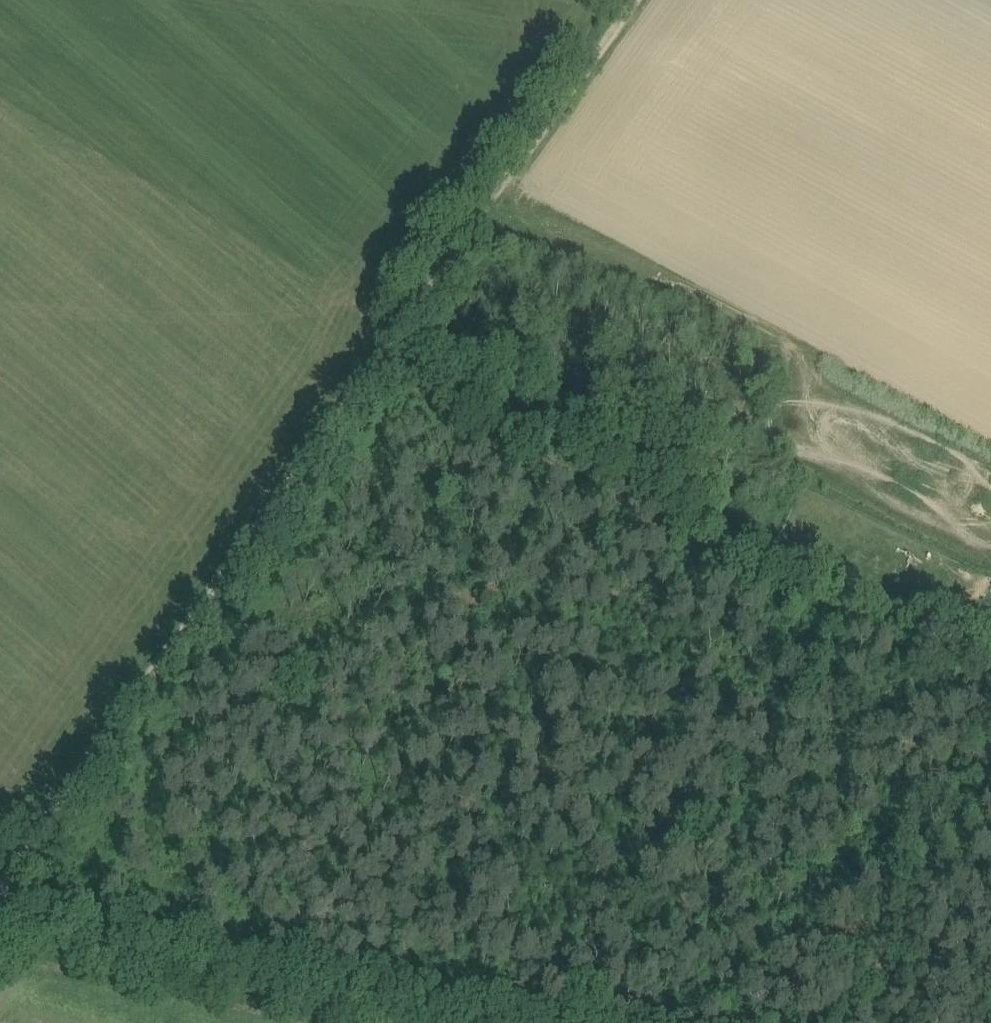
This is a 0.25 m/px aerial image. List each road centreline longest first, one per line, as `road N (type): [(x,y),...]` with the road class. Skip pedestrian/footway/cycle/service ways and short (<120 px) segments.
road 1 (track): [(632,0),(0,890)]

